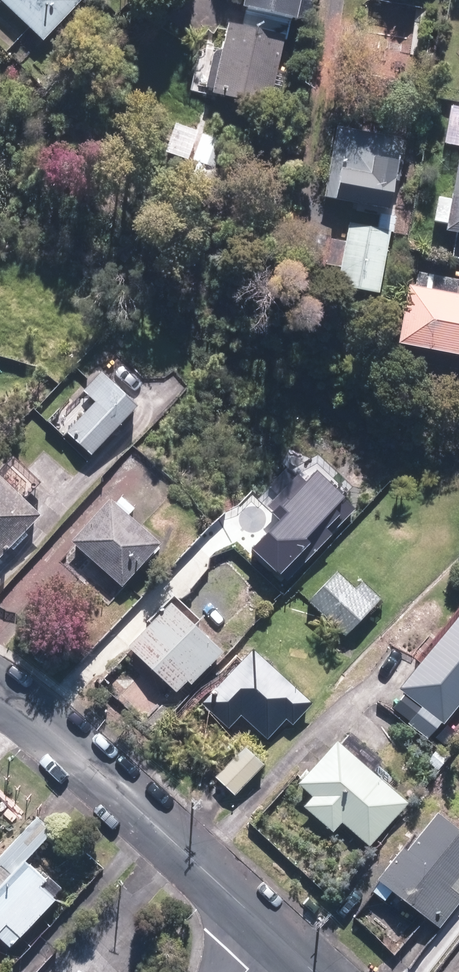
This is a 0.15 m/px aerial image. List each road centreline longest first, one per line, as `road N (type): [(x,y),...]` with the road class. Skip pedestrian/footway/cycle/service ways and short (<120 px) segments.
road 1 (tertiary): [(0,692),(274,939)]

